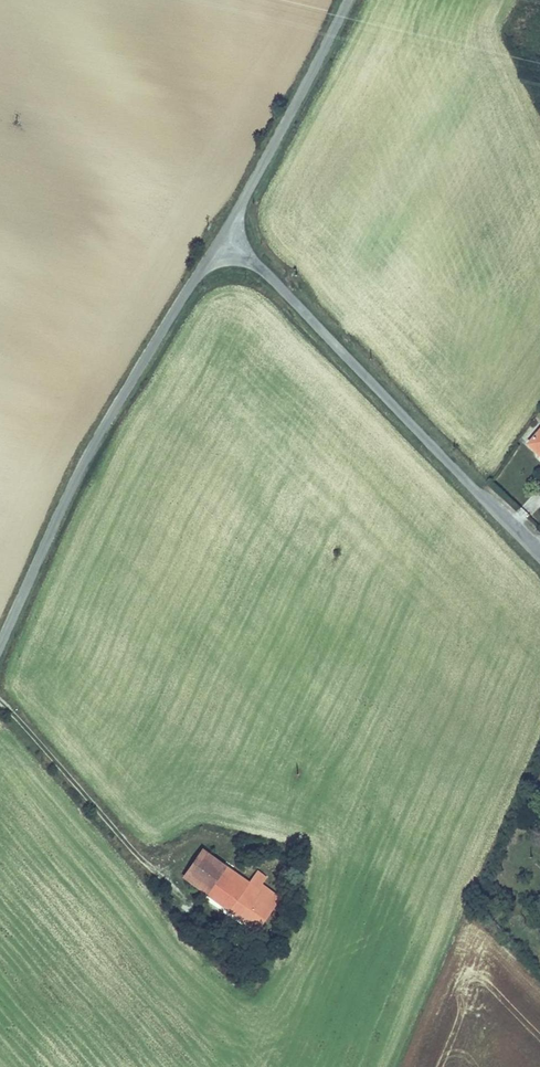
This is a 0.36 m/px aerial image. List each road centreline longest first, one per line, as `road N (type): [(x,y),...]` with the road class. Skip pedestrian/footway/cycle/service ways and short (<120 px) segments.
road 1 (tertiary): [(224,237),(98,437),(0,647)]
road 2 (unclassified): [(224,237),(539,557)]
road 3 (tertiary): [(347,0),(224,237)]

